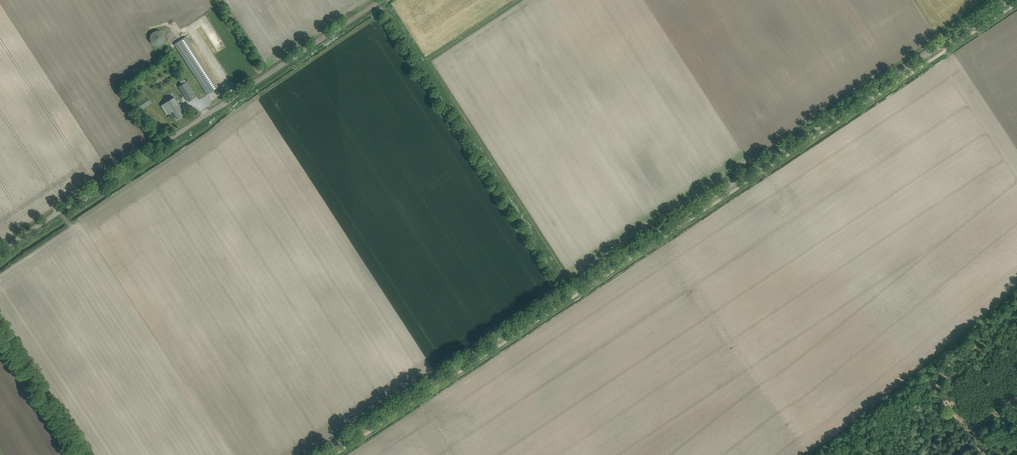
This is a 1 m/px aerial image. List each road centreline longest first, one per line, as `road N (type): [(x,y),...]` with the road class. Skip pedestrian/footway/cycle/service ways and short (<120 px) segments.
road 1 (tertiary): [(322,454),(1010,0)]
road 2 (unclassified): [(0,250),(381,0)]
road 3 (tertiary): [(82,454),(0,331)]

